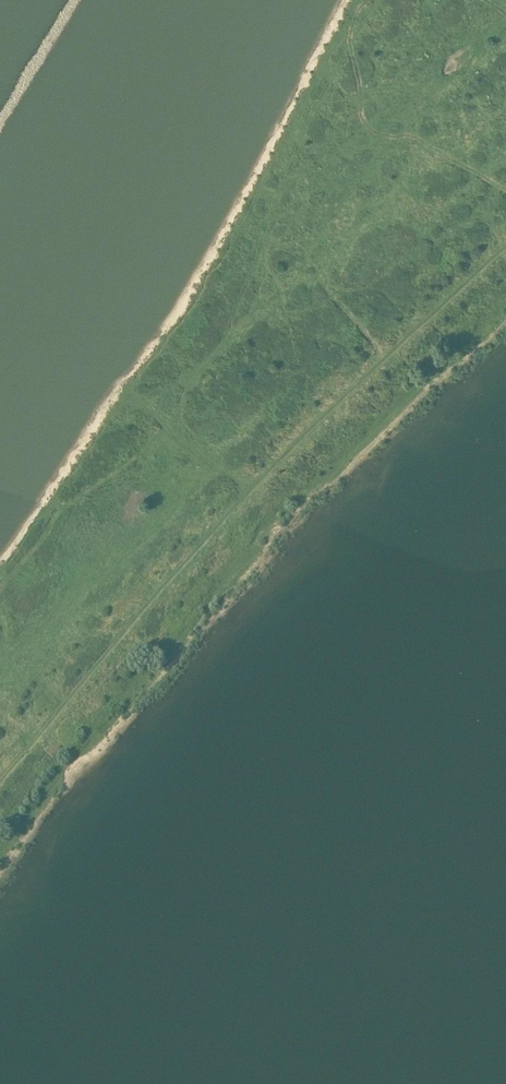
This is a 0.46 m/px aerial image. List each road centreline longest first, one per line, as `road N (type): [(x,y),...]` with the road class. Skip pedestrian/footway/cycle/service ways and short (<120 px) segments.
road 1 (track): [(505,247),(248,493),(108,660),(0,772)]
road 2 (track): [(248,493),(181,444),(122,387)]

